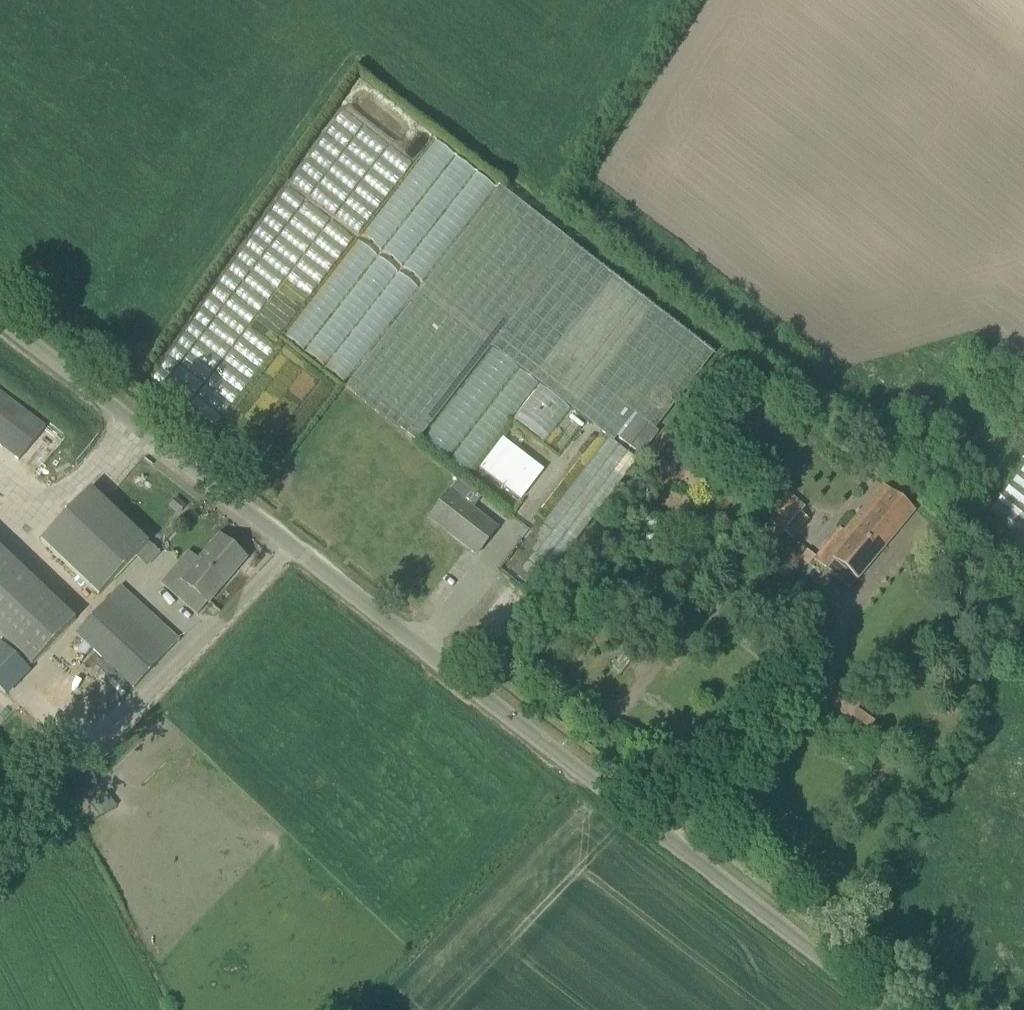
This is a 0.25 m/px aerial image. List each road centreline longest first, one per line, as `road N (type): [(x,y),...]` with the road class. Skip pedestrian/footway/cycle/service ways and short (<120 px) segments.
road 1 (unclassified): [(889,1009),(0,319)]

